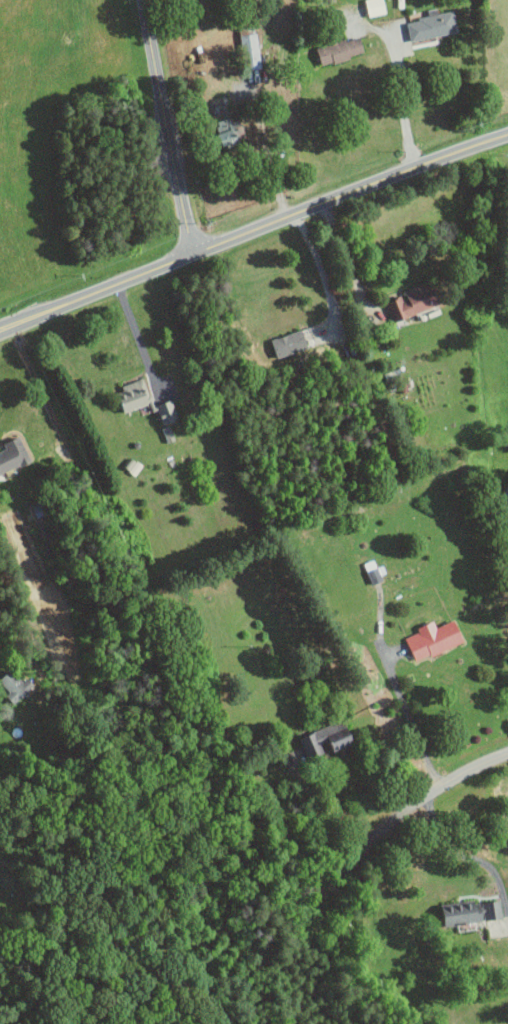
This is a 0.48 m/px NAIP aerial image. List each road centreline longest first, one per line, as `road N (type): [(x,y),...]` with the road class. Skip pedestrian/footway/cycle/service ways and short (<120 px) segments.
road 1 (secondary): [(0,330),(507,135)]
road 2 (residential): [(193,254),(141,0)]
road 3 (residential): [(319,915),(360,854),(422,799),(507,755)]

